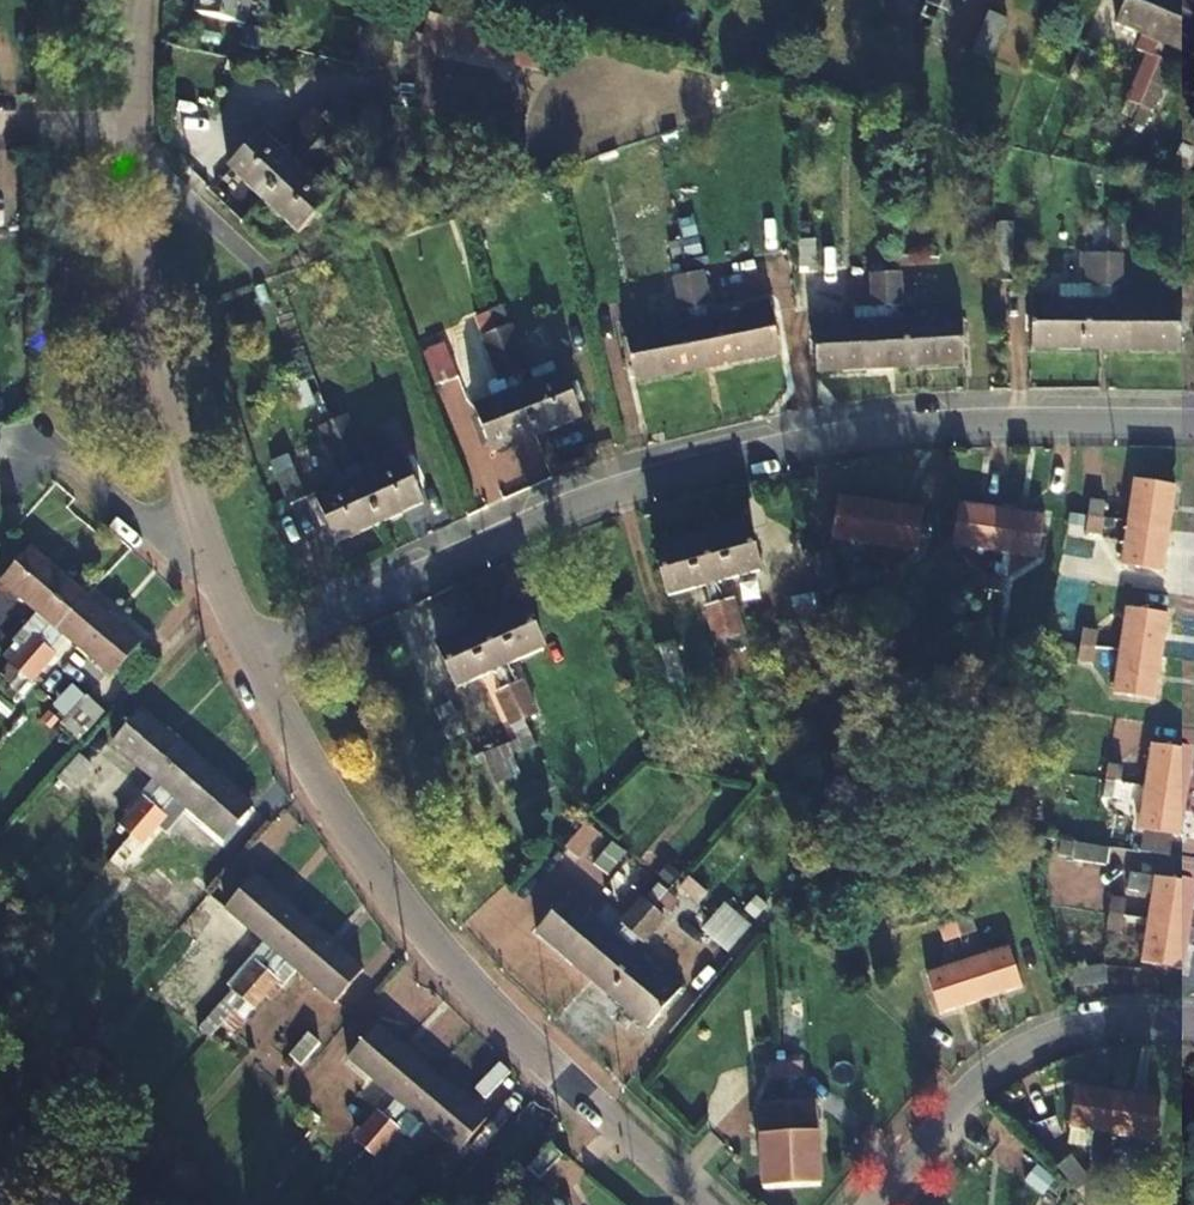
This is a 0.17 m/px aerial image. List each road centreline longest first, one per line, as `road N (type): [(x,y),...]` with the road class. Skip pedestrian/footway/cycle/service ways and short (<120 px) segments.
road 1 (residential): [(232,647),(615,490),(819,438),(1025,422),(1193,426)]
road 2 (residential): [(677,1204),(549,1088),(300,797),(232,647)]
road 3 (residential): [(232,647),(191,558),(131,136)]
road 4 (residential): [(865,1204),(969,1091),(1049,1035),(1193,1032)]
road 5 (residential): [(131,136),(138,0)]
road 6 (residential): [(131,136),(0,130)]

